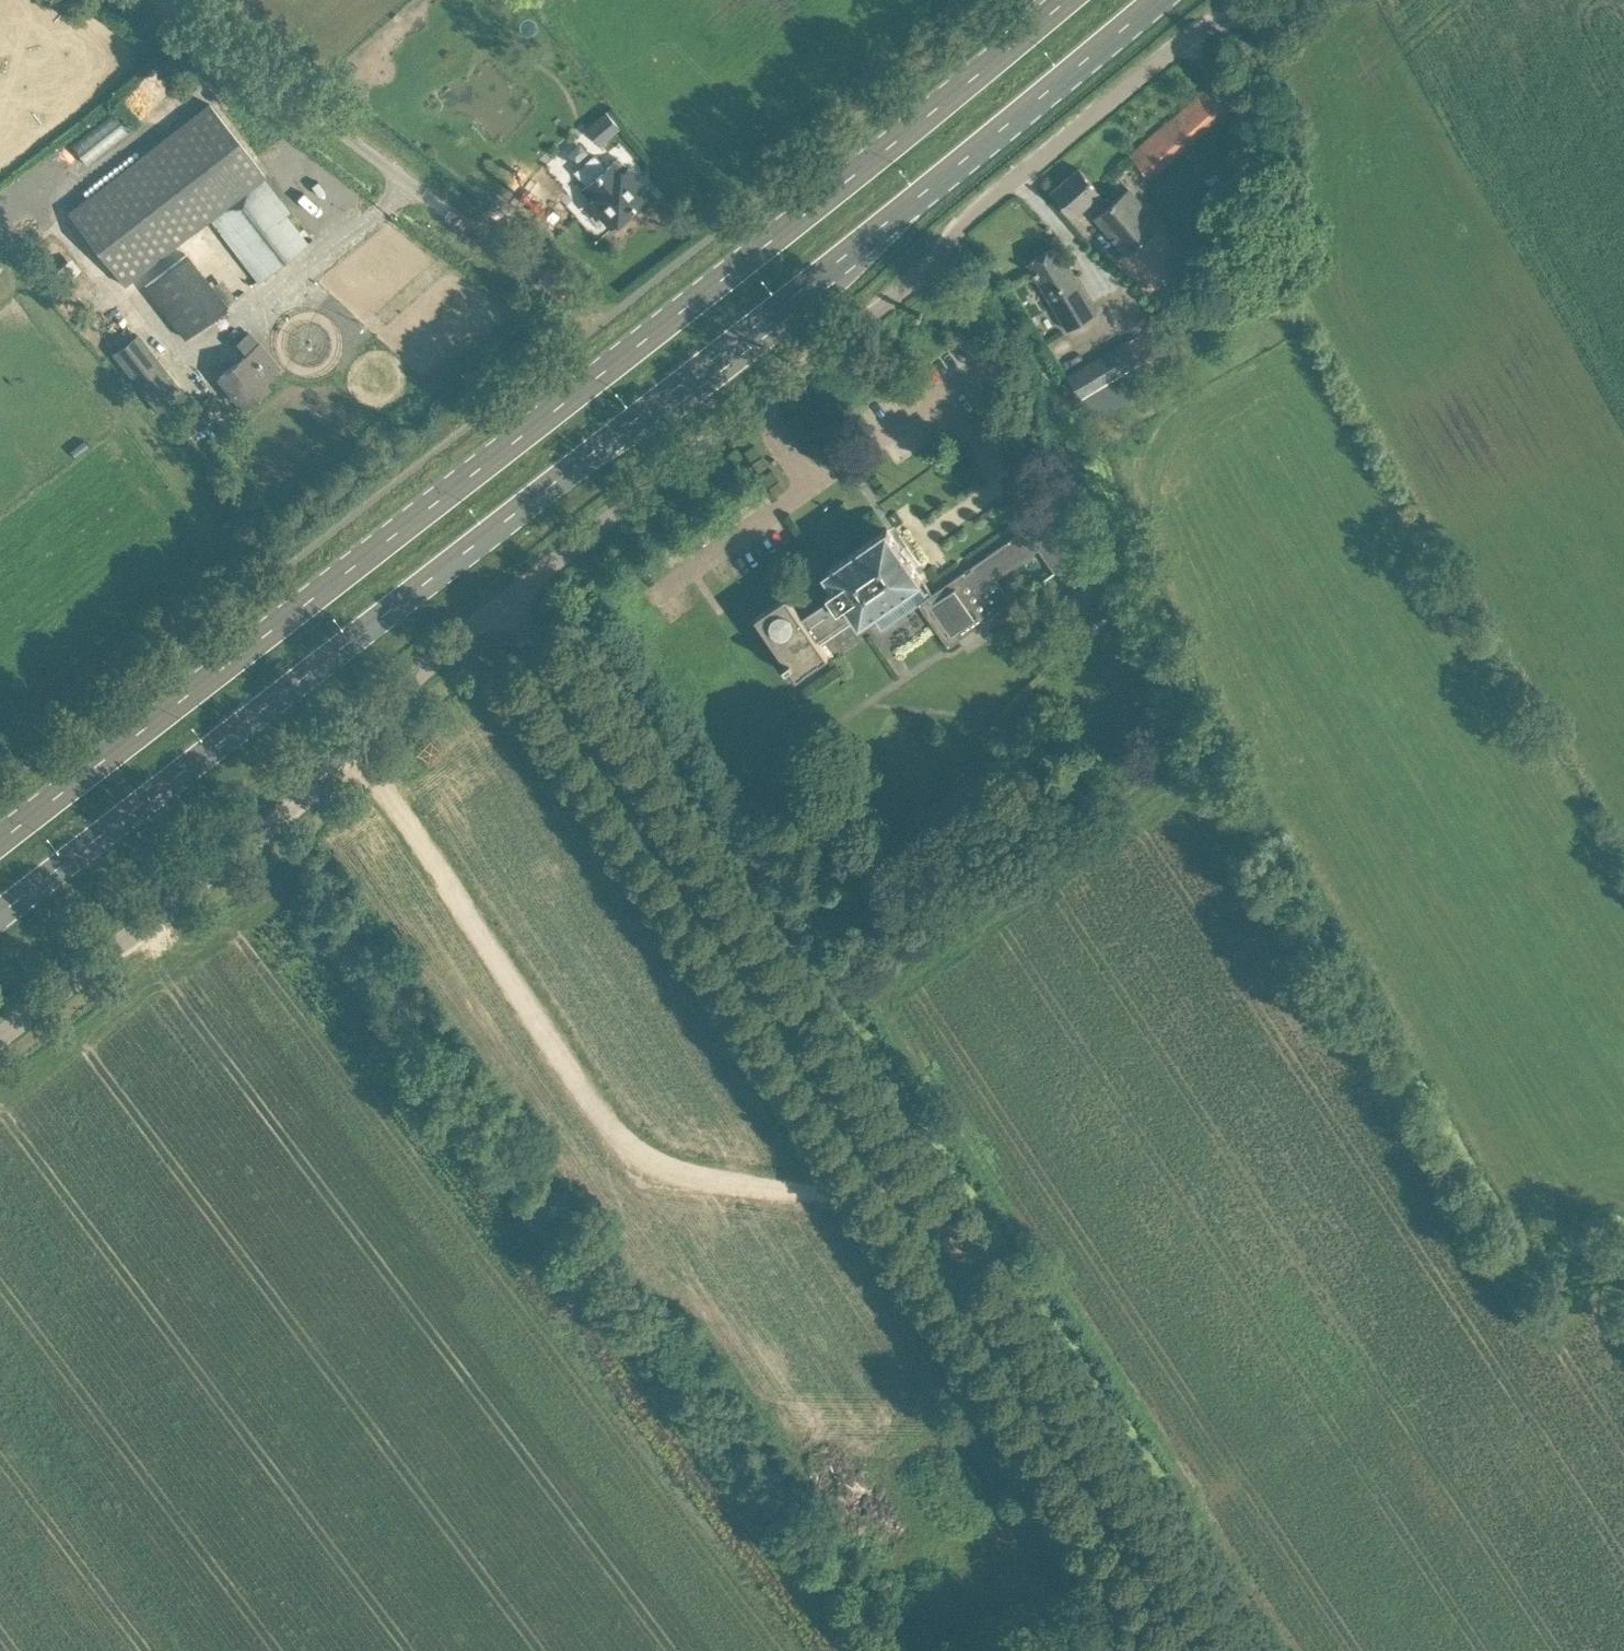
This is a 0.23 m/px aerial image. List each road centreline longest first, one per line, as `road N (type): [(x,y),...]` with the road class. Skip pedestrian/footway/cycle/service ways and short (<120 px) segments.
road 1 (primary): [(0,911),(670,396),(1162,0)]
road 2 (primary): [(1063,0),(0,845)]
road 3 (unclassified): [(1207,1650),(506,600)]
road 4 (unclassified): [(506,600),(892,300),(968,217),(1198,30),(1287,0)]
road 5 (track): [(349,748),(631,1149),(718,1179),(826,1191),(898,1188)]
road 6 (unclassified): [(0,1035),(274,823),(403,687),(506,600)]
road 7 (unclassified): [(581,306),(156,0)]

